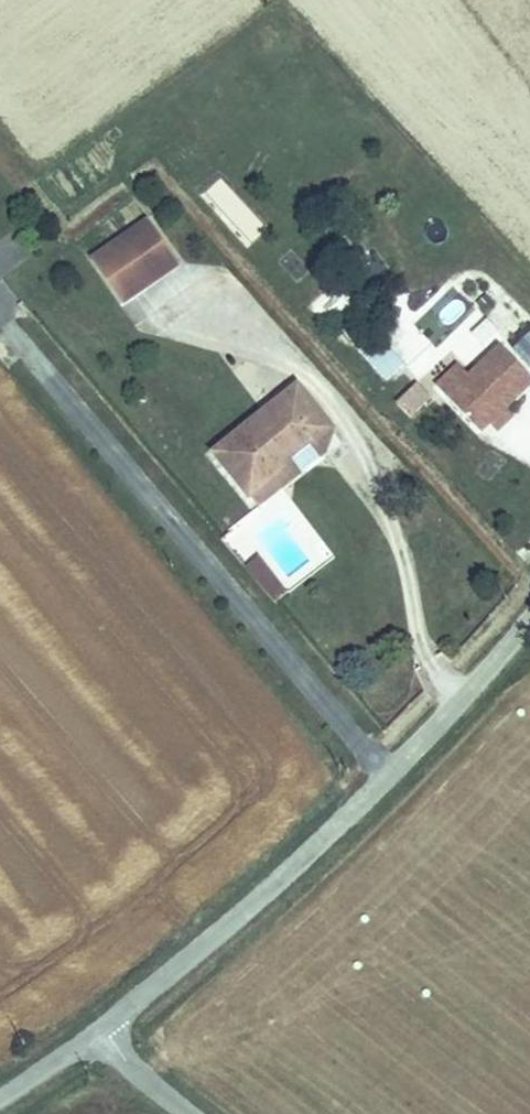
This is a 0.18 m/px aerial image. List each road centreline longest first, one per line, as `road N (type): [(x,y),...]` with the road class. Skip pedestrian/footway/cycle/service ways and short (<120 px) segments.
road 1 (unclassified): [(98,1032),(391,771),(529,619)]
road 2 (unclassified): [(190,1113),(98,1032)]

